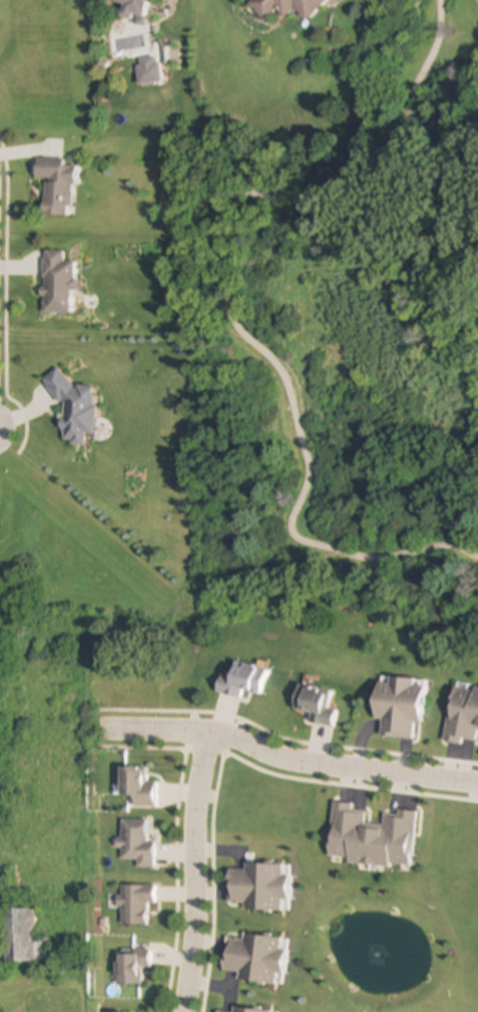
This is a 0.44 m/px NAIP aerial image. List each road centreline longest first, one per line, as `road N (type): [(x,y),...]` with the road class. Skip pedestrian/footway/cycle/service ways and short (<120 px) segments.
road 1 (residential): [(477,784),(287,759),(232,737),(97,729)]
road 2 (residential): [(185,1011),(197,802),(209,735)]

